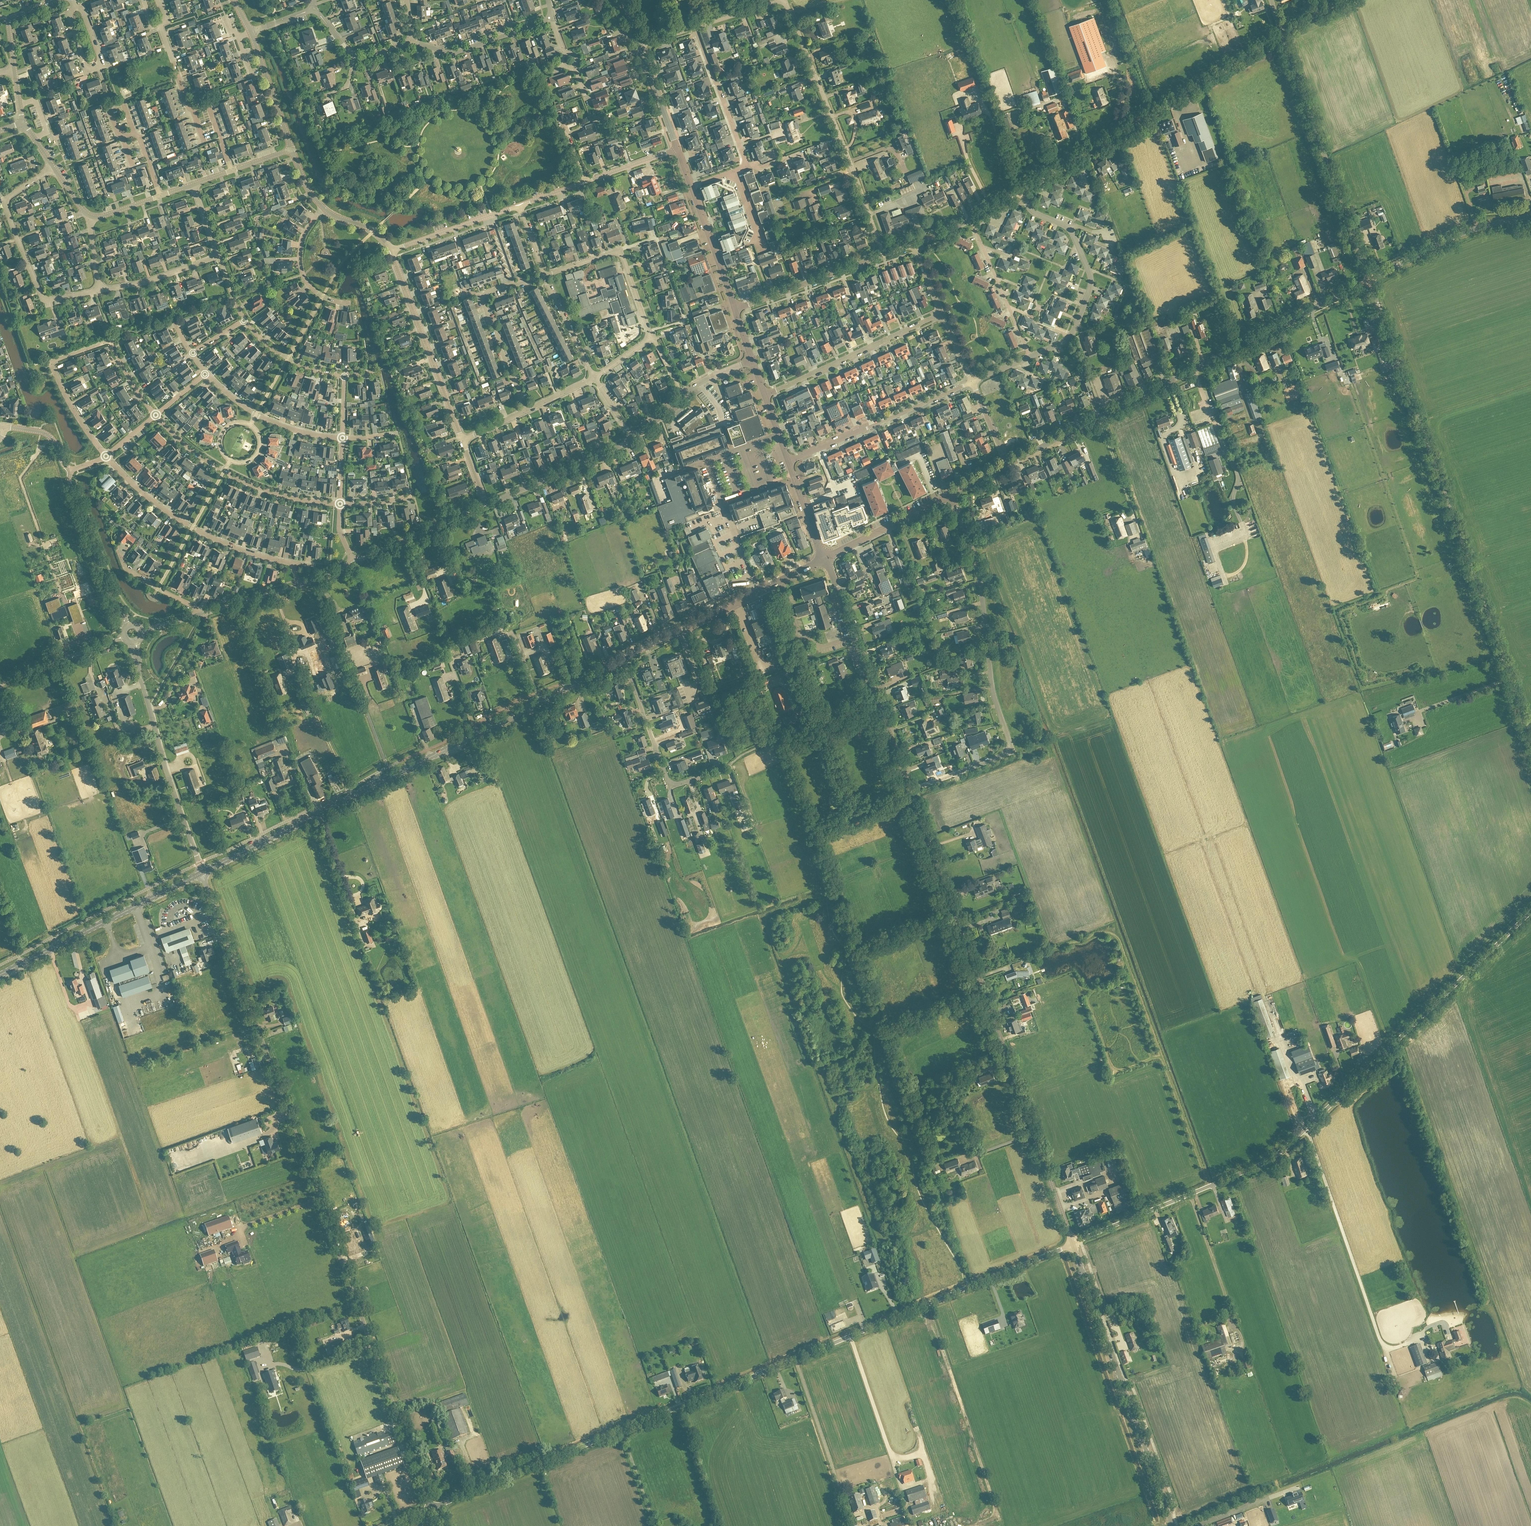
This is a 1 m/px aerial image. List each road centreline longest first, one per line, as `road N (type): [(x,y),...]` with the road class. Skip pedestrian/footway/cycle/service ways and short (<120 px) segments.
road 1 (unclassified): [(436,1507),(1072,1244)]
road 2 (unclassified): [(431,1509),(202,873)]
road 3 (unclassified): [(1072,1244),(1276,1156),(1530,911)]
road 4 (unclassified): [(1530,739),(1369,281)]
road 5 (tertiary): [(1072,1244),(910,791)]
road 6 (secondary): [(202,873),(622,659)]
road 7 (tertiary): [(1007,464),(1369,281)]
road 8 (residential): [(910,791),(998,758),(1008,746),(992,688),(978,566),(950,494)]
road 9 (residential): [(883,256),(787,5),(695,28)]
road 10 (track): [(1105,415),(1218,735)]
road 11 (tertiary): [(1173,1525),(1072,1244)]
road 12 (unclassified): [(1369,281),(1281,33)]
road 13 (residential): [(106,457),(50,363),(112,341),(157,415)]
road 14 (tertiary): [(910,791),(825,559)]
road 15 (tertiary): [(202,873),(135,643)]
road 16 (secondary): [(0,975),(202,873)]
road 17 (residential): [(1030,356),(1071,334),(1091,280),(1069,230),(1030,210),(1019,191)]
road 18 (track): [(274,593),(297,672),(354,796)]
road 19 (residential): [(101,290),(40,295),(5,206),(53,167)]
road 20 (residential): [(292,564),(186,525),(106,457)]
road 21 (tertiary): [(462,441),(391,251)]
road 22 (residential): [(788,462),(973,382)]
road 23 (residential): [(765,397),(942,314)]
road 24 (residential): [(728,769),(669,782),(622,659)]
road 25 (residential): [(543,276),(490,292),(484,304),(526,411)]
road 26 (tertiary): [(1369,281),(1465,233),(1530,218)]
road 27 (residential): [(652,338),(619,252),(543,276)]
road 28 (tertiary): [(129,625),(113,601),(70,470)]
road 29 (unclassified): [(1142,119),(1281,33)]
road 30 (tertiary): [(486,503),(632,438)]
road 31 (residential): [(735,311),(883,256)]
road 32 (residential): [(970,218),(1030,356)]
road 33 (residential): [(411,42),(458,53),(552,19)]
road 34 (tertiary): [(352,559),(486,503)]
road 35 (residential): [(695,28),(744,164)]
road 36 (tertiary): [(632,438),(699,384),(752,360)]
road 37 (residential): [(1019,191),(1142,119)]
road 38 (tertiary): [(825,559),(950,494)]
road 39 (tertiary): [(391,251),(519,206)]
road 40 (secondary): [(735,311),(689,186)]
road 41 (unclassified): [(0,684),(123,638)]
road 42 (residential): [(350,303),(317,293),(301,269),(301,243),(322,207)]
road 43 (residential): [(74,9),(70,19),(91,69),(100,57),(82,12)]
road 44 (tertiary): [(292,150),(251,32)]
road 45 (residential): [(218,256),(101,290)]
road 46 (residential): [(225,470),(287,495),(340,504)]

